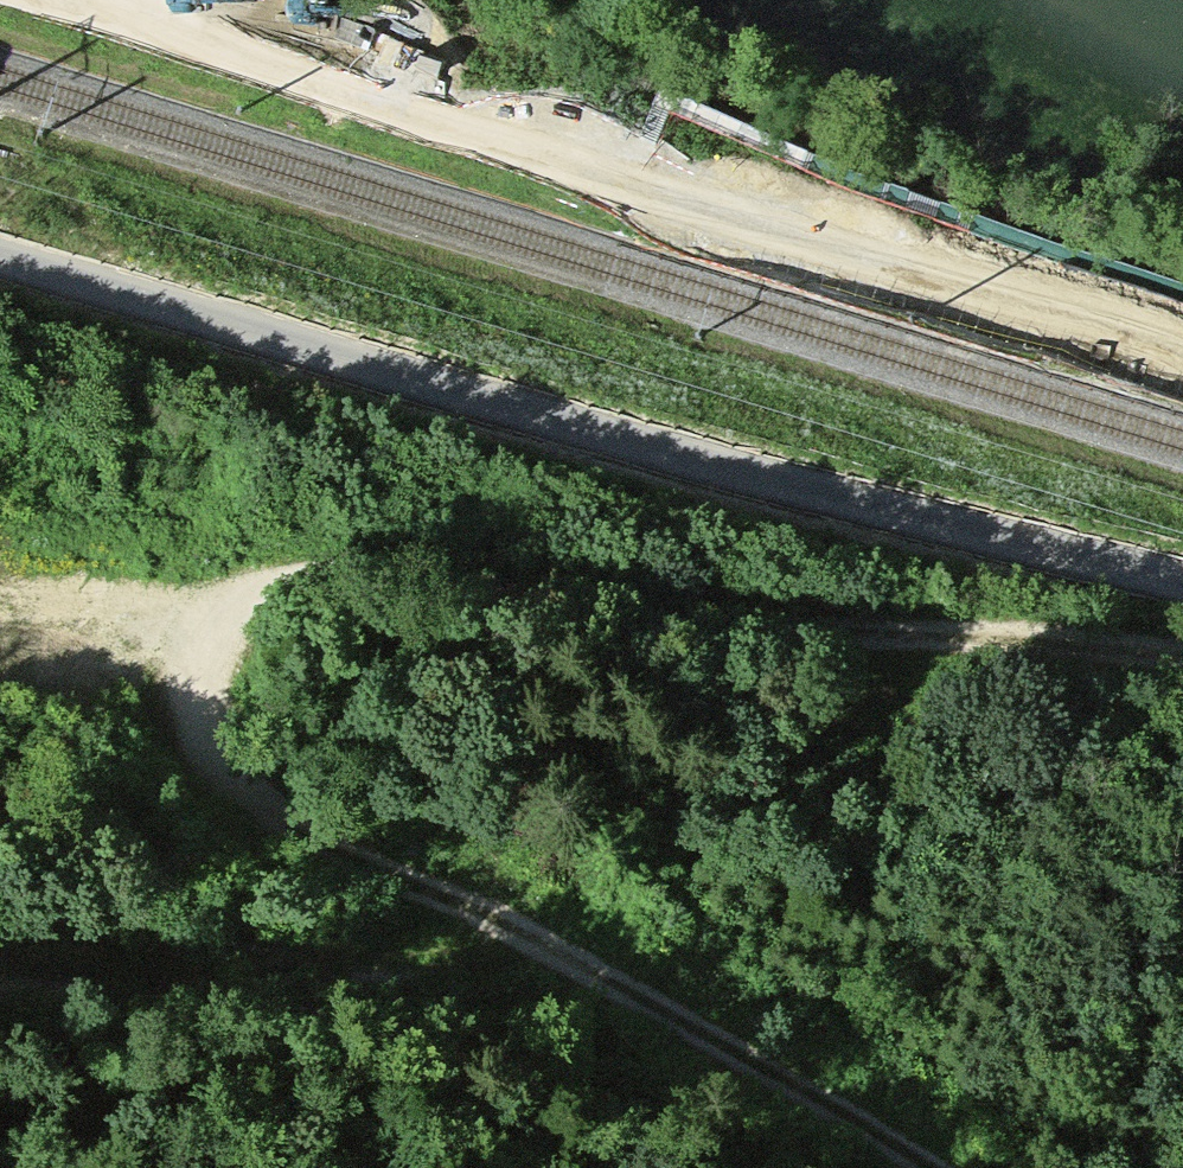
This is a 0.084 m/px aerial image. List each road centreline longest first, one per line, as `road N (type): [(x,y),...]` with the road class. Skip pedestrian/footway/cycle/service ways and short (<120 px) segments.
road 1 (track): [(1182,650),(343,574),(277,573),(233,590),(202,624),(180,676),(184,719),(205,754),(245,795),(805,1080),(944,1167)]
road 2 (track): [(0,263),(632,455),(1182,588)]
road 3 (track): [(62,0),(478,129),(674,163),(1182,312)]
road 4 (track): [(233,590),(43,569),(0,573)]

